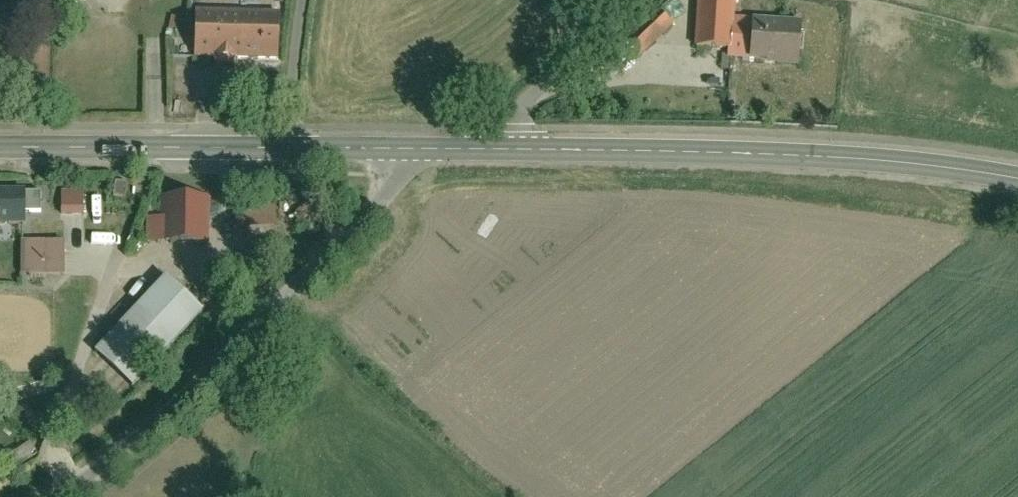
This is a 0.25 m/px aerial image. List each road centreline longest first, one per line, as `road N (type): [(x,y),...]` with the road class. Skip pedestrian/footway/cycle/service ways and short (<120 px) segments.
road 1 (secondary): [(471,149),(816,159),(1017,181)]
road 2 (residential): [(412,151),(268,313),(54,496)]
road 3 (secondary): [(0,150),(412,151)]
road 4 (unclassified): [(621,0),(531,76),(471,149)]

